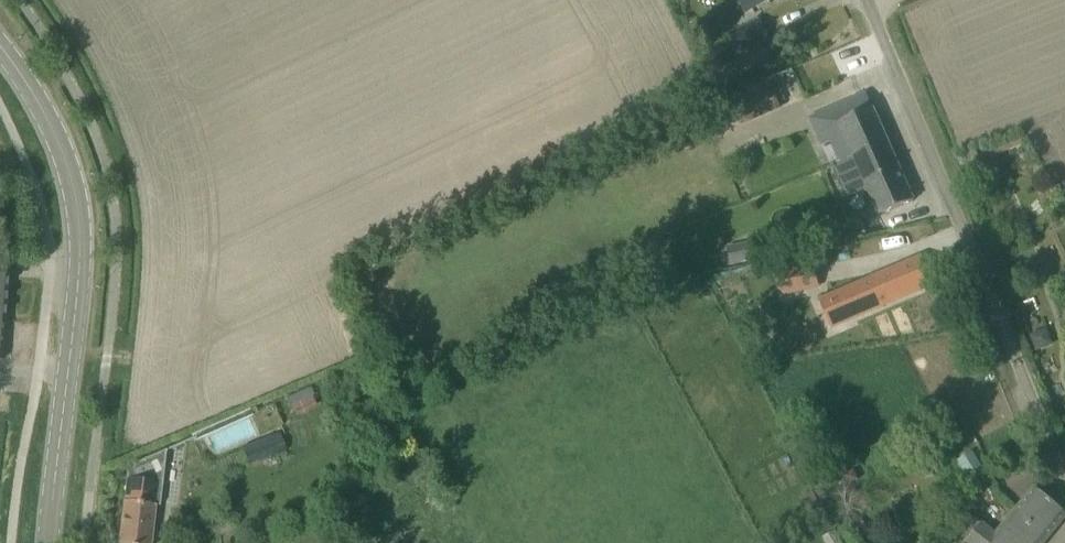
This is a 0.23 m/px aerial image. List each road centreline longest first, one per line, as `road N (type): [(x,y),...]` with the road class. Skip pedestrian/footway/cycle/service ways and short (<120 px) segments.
road 1 (tertiary): [(49,542),(81,207),(57,129),(0,48)]
road 2 (unclassified): [(1064,476),(867,0)]

